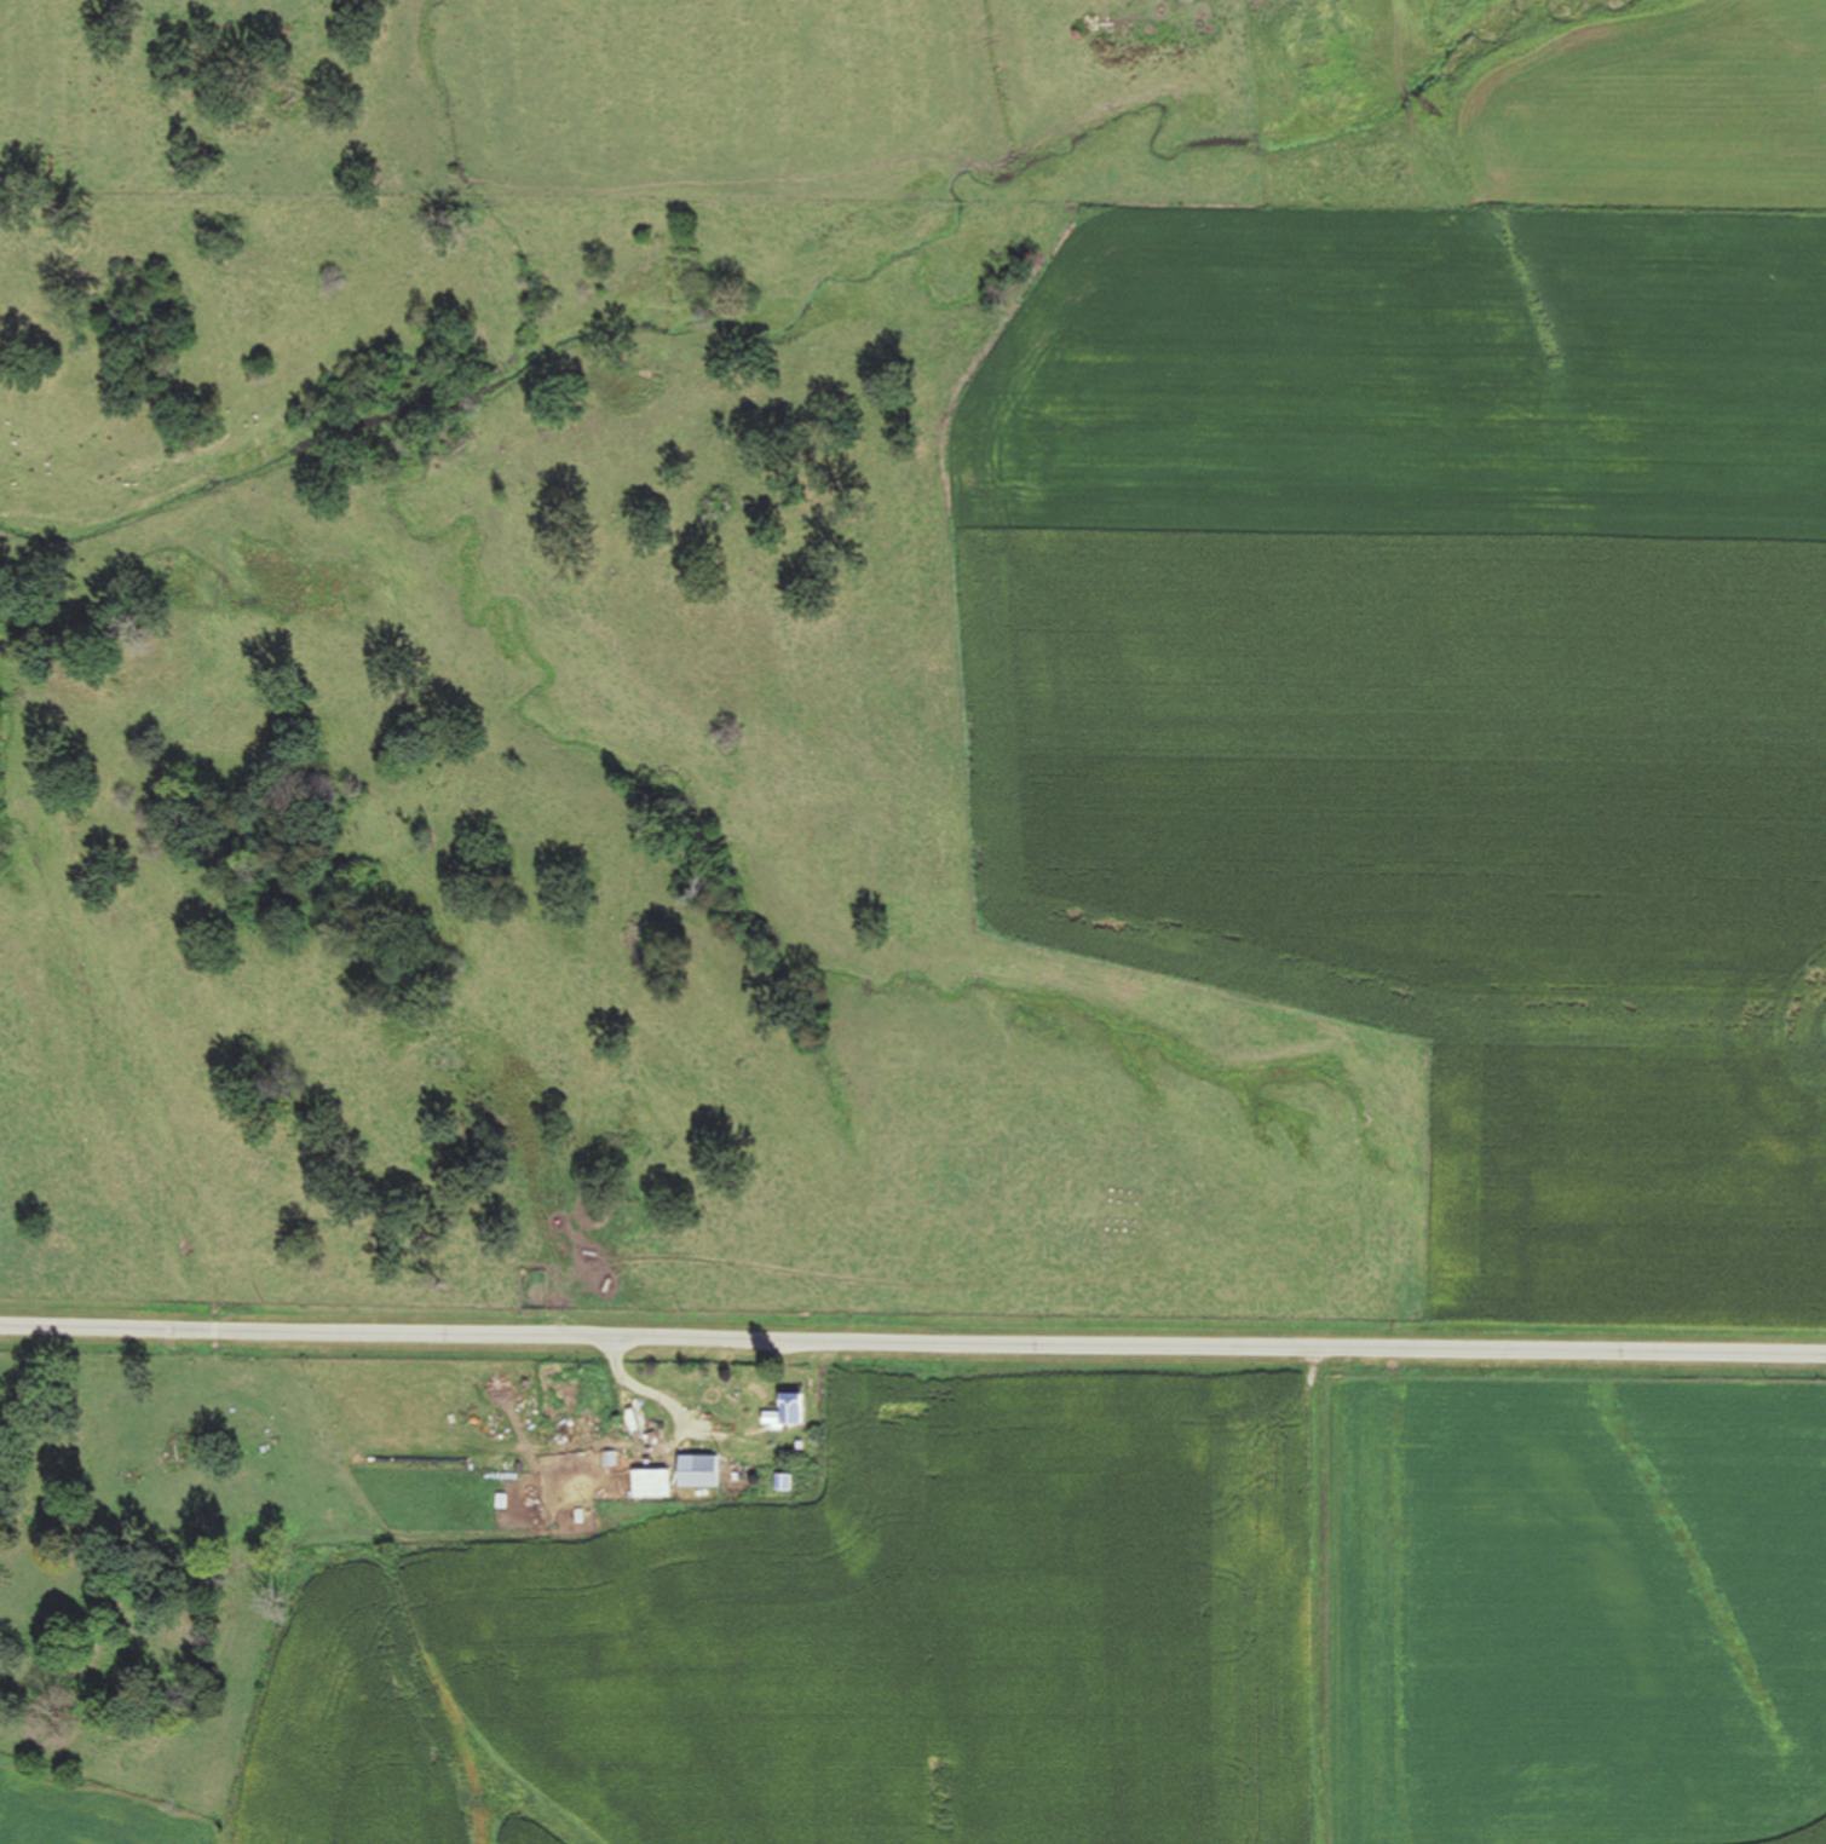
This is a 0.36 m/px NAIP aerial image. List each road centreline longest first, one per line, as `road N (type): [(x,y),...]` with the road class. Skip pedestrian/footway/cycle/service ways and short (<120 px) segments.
road 1 (residential): [(1825,1353),(0,1324)]

